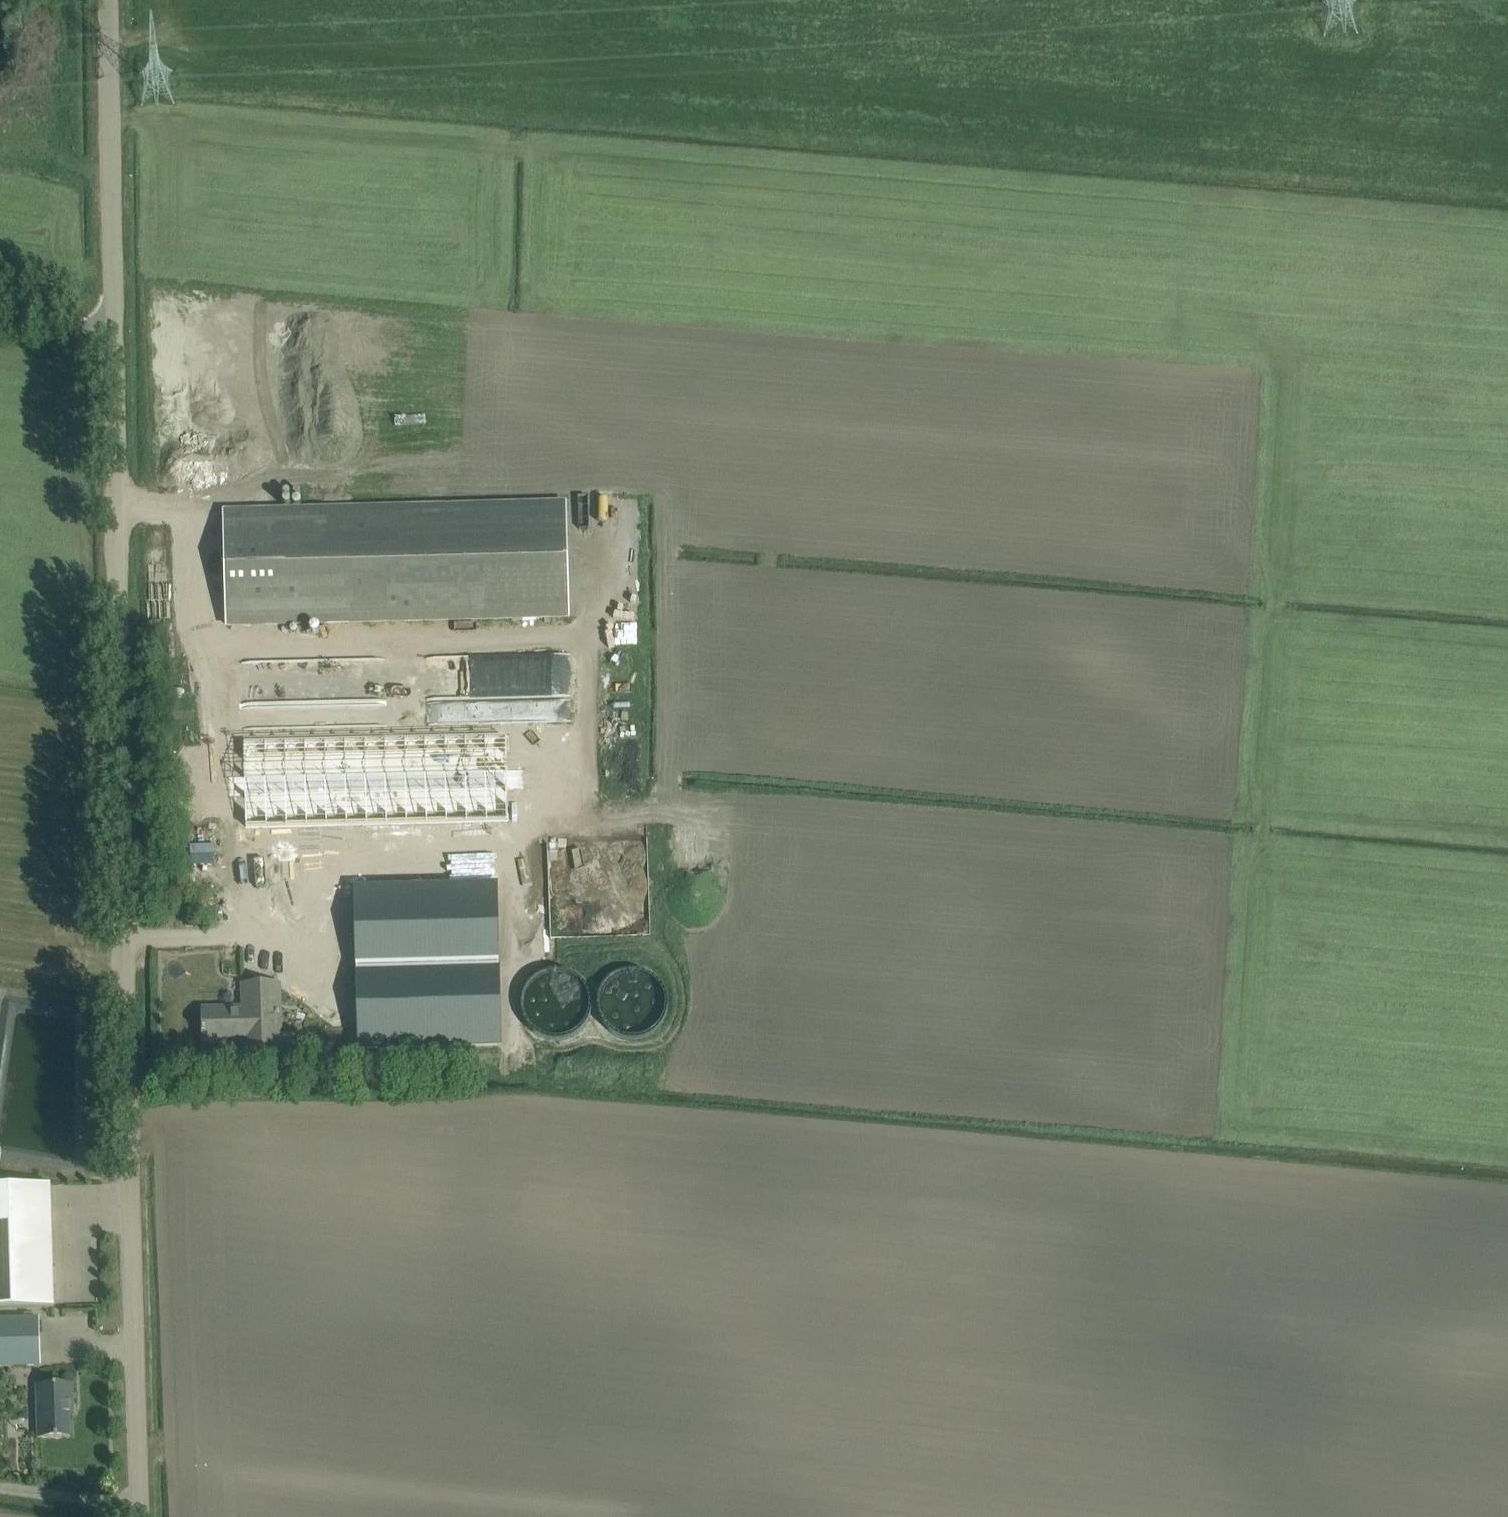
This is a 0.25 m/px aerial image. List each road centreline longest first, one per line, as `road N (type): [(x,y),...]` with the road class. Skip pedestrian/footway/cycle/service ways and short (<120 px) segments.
road 1 (unclassified): [(141,1516),(115,334)]
road 2 (unclassified): [(115,334),(107,0)]

